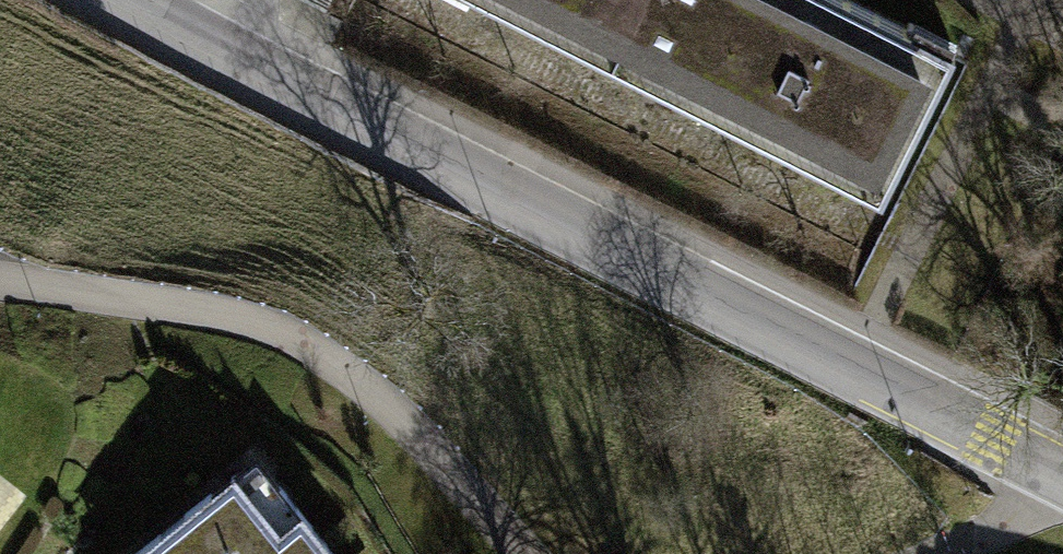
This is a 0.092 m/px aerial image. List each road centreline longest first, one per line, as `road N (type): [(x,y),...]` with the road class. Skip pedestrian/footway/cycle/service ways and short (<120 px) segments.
road 1 (residential): [(1062,463),(849,364),(125,0)]
road 2 (residential): [(0,286),(256,317),(363,385),(533,553)]

